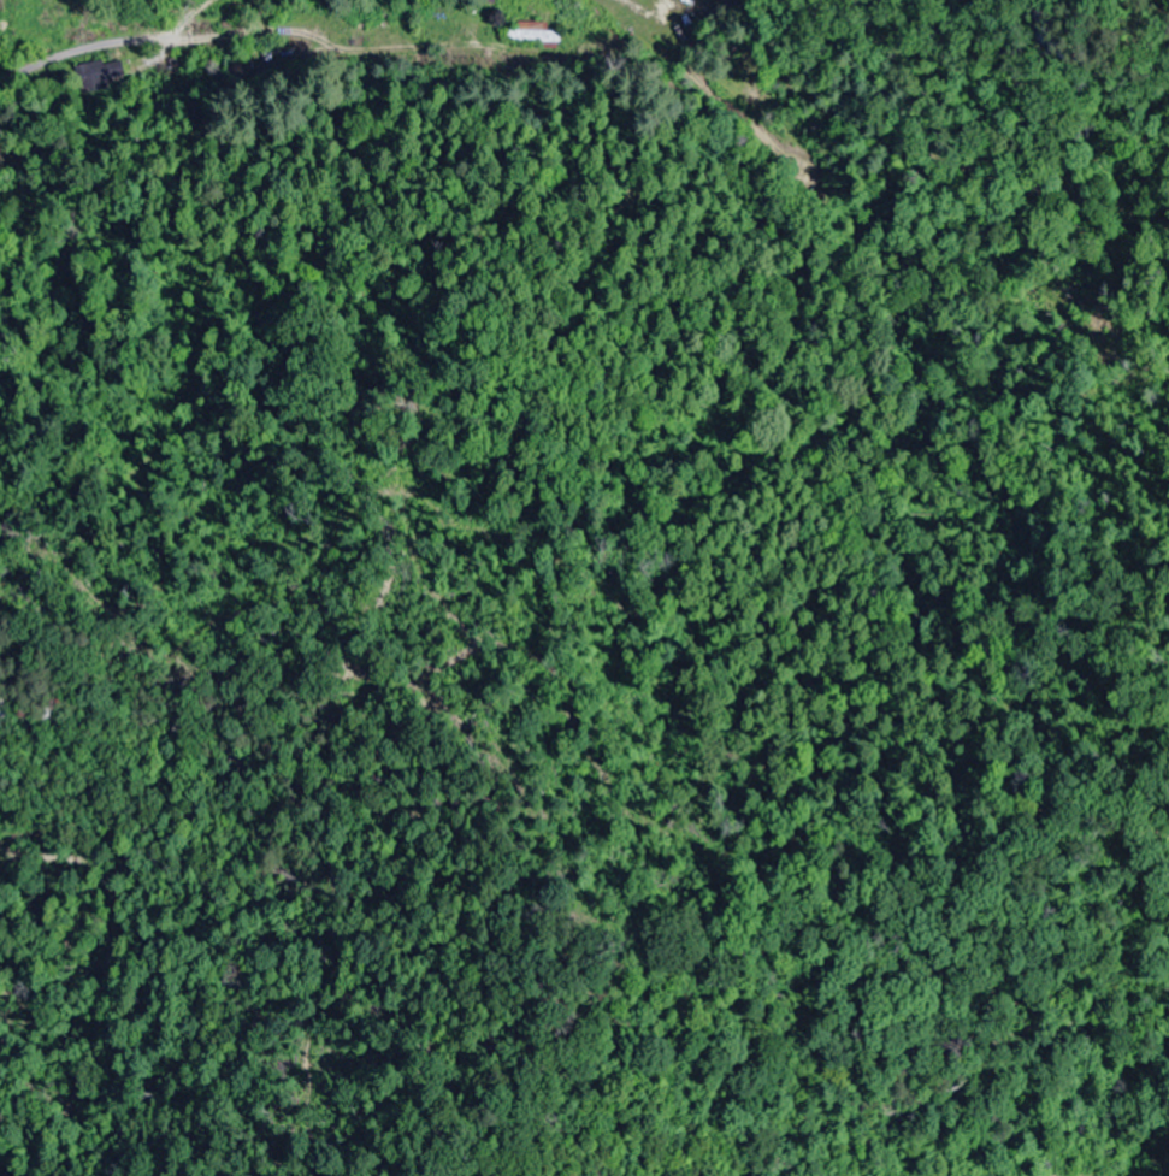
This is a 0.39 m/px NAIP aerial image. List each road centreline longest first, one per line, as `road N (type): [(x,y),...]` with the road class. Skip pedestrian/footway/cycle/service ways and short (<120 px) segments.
road 1 (residential): [(147,40),(88,47),(0,80)]

